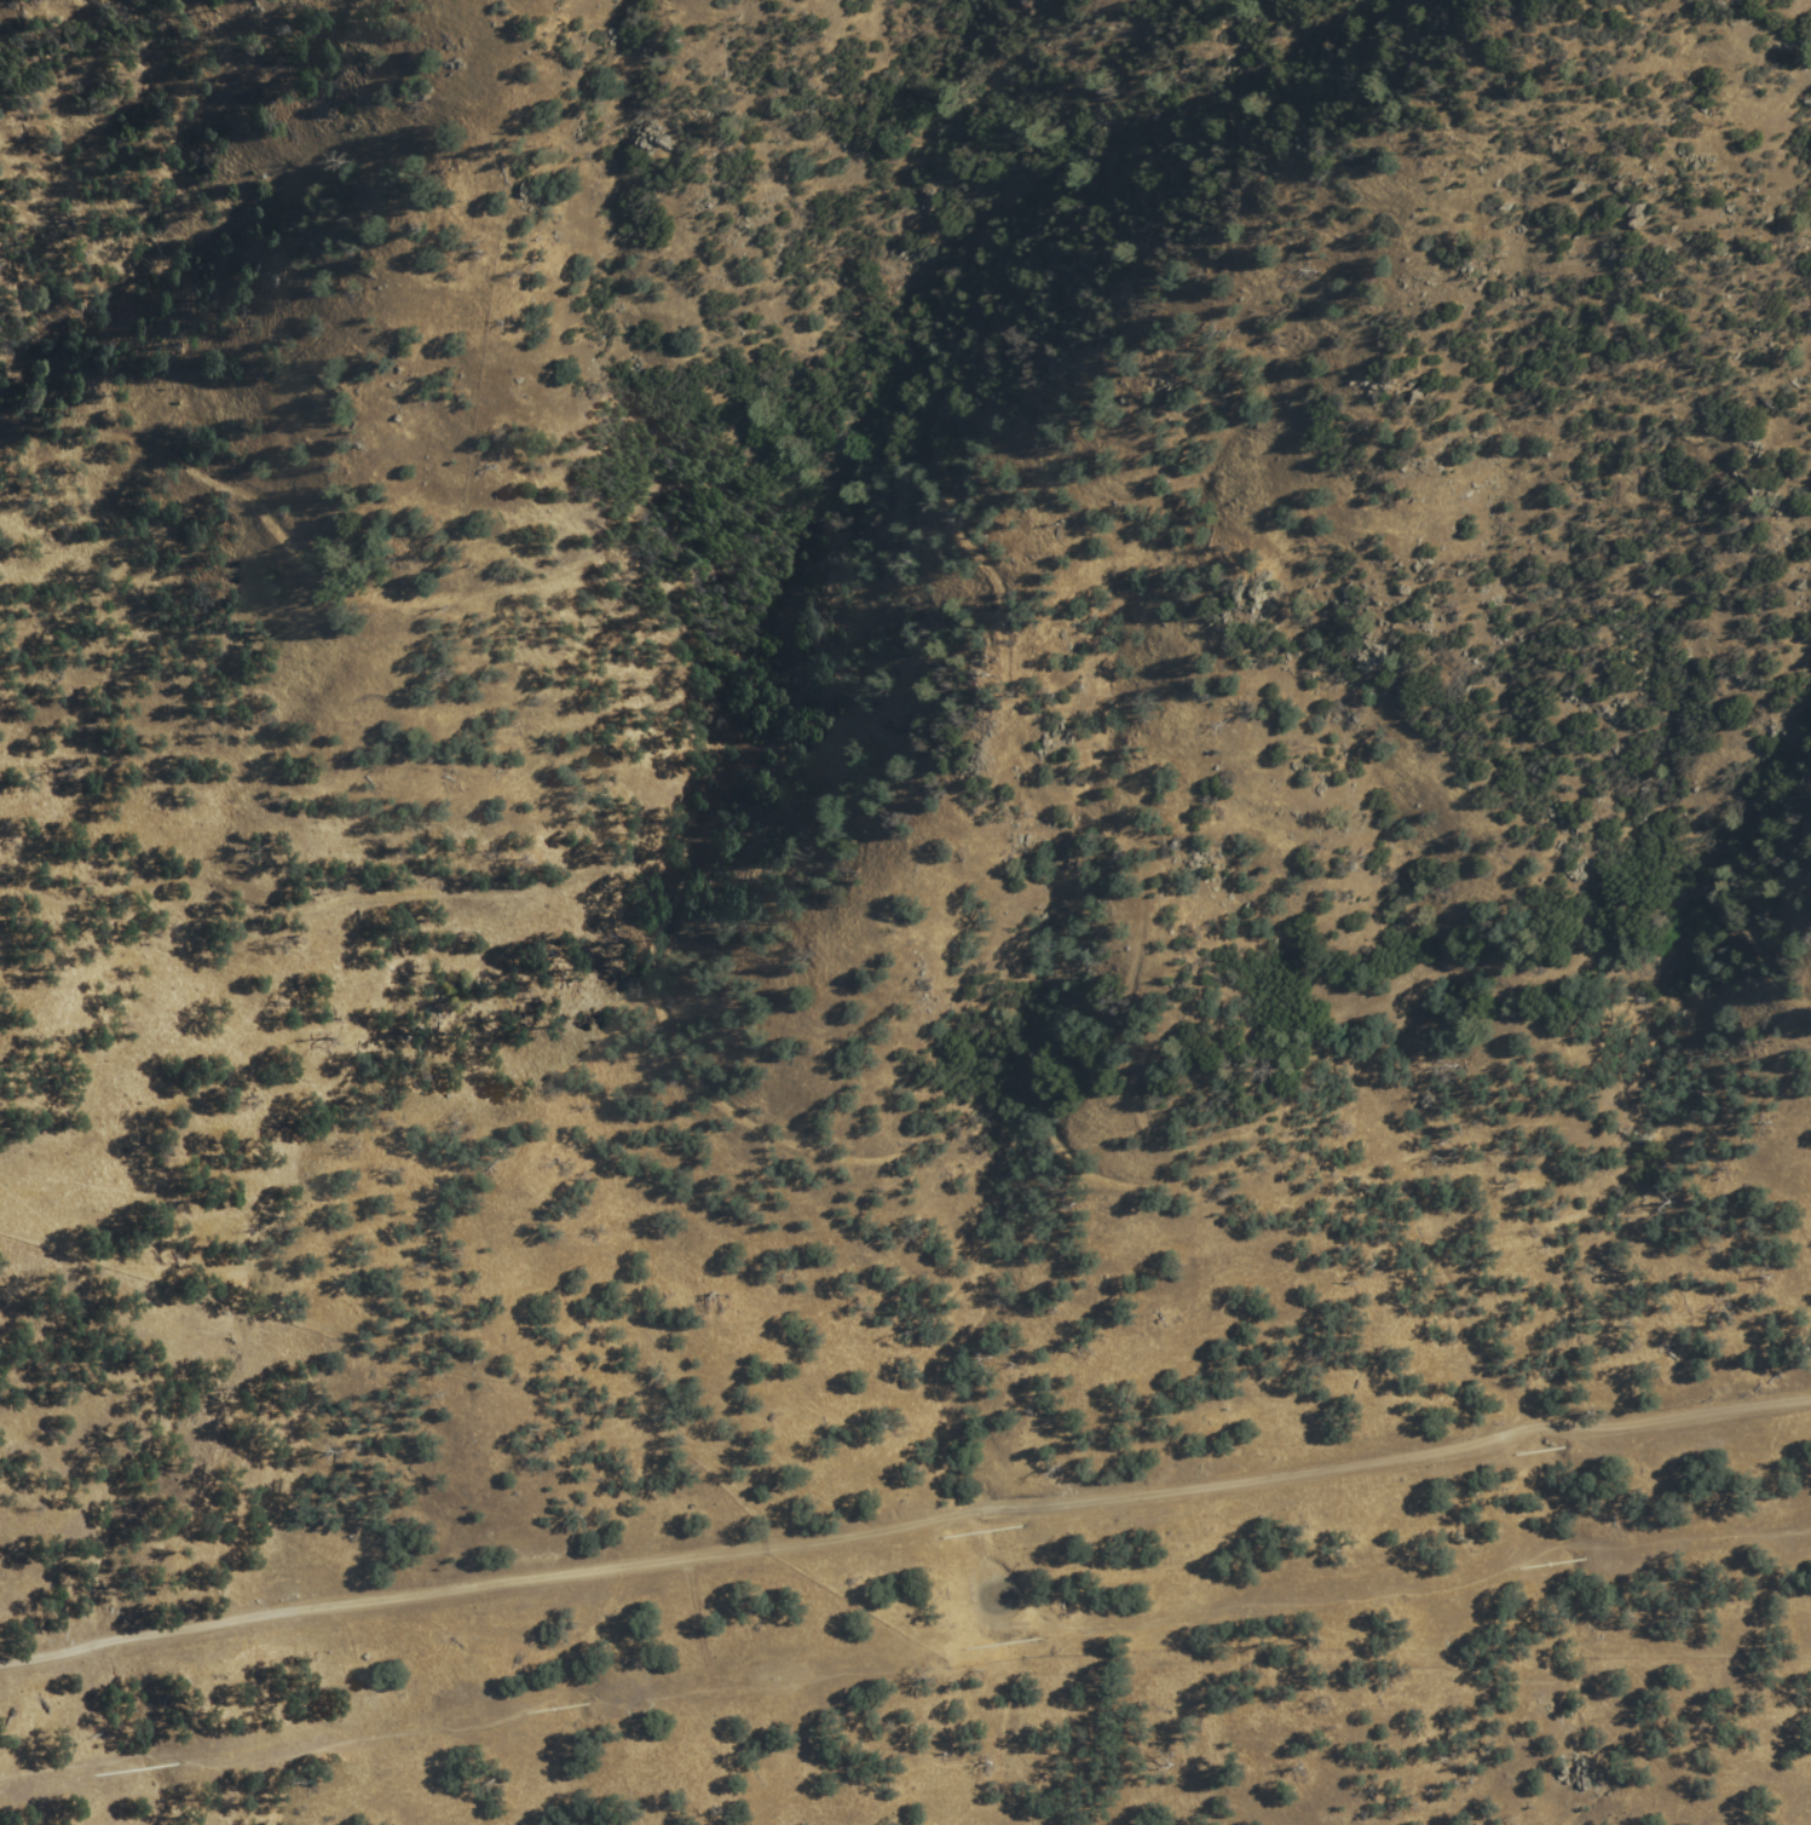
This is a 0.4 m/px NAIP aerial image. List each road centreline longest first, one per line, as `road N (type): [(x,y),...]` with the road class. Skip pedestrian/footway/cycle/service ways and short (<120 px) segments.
road 1 (residential): [(1810,1412),(1625,1438),(1601,1449),(1535,1440),(1235,1499),(1069,1504),(803,1554),(673,1566),(0,1674)]

